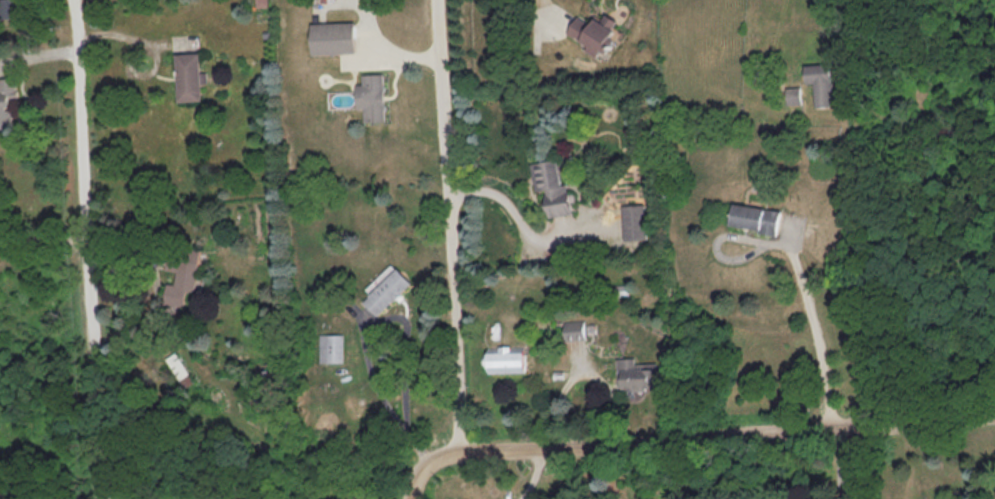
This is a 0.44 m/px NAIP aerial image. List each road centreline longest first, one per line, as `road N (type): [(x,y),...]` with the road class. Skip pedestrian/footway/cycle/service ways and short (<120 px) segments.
road 1 (residential): [(994,415),(461,449),(424,469),(413,498)]
road 2 (residential): [(73,0),(99,498)]
road 3 (residential): [(461,449),(437,0)]

